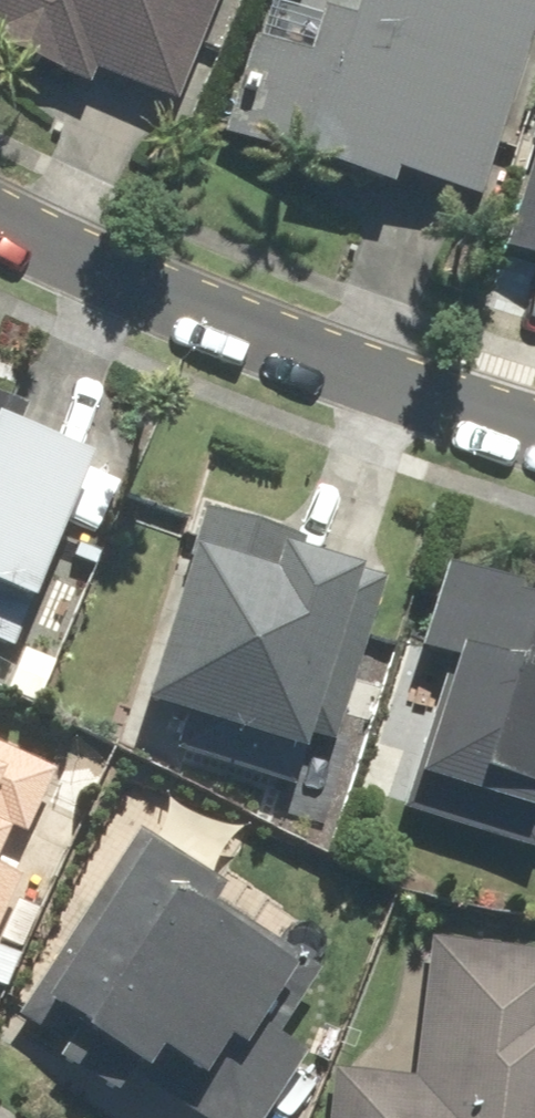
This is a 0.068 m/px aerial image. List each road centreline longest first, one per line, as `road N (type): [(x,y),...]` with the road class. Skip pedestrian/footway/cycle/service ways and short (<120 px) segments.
road 1 (residential): [(0,229),(91,273),(397,390),(534,426)]

